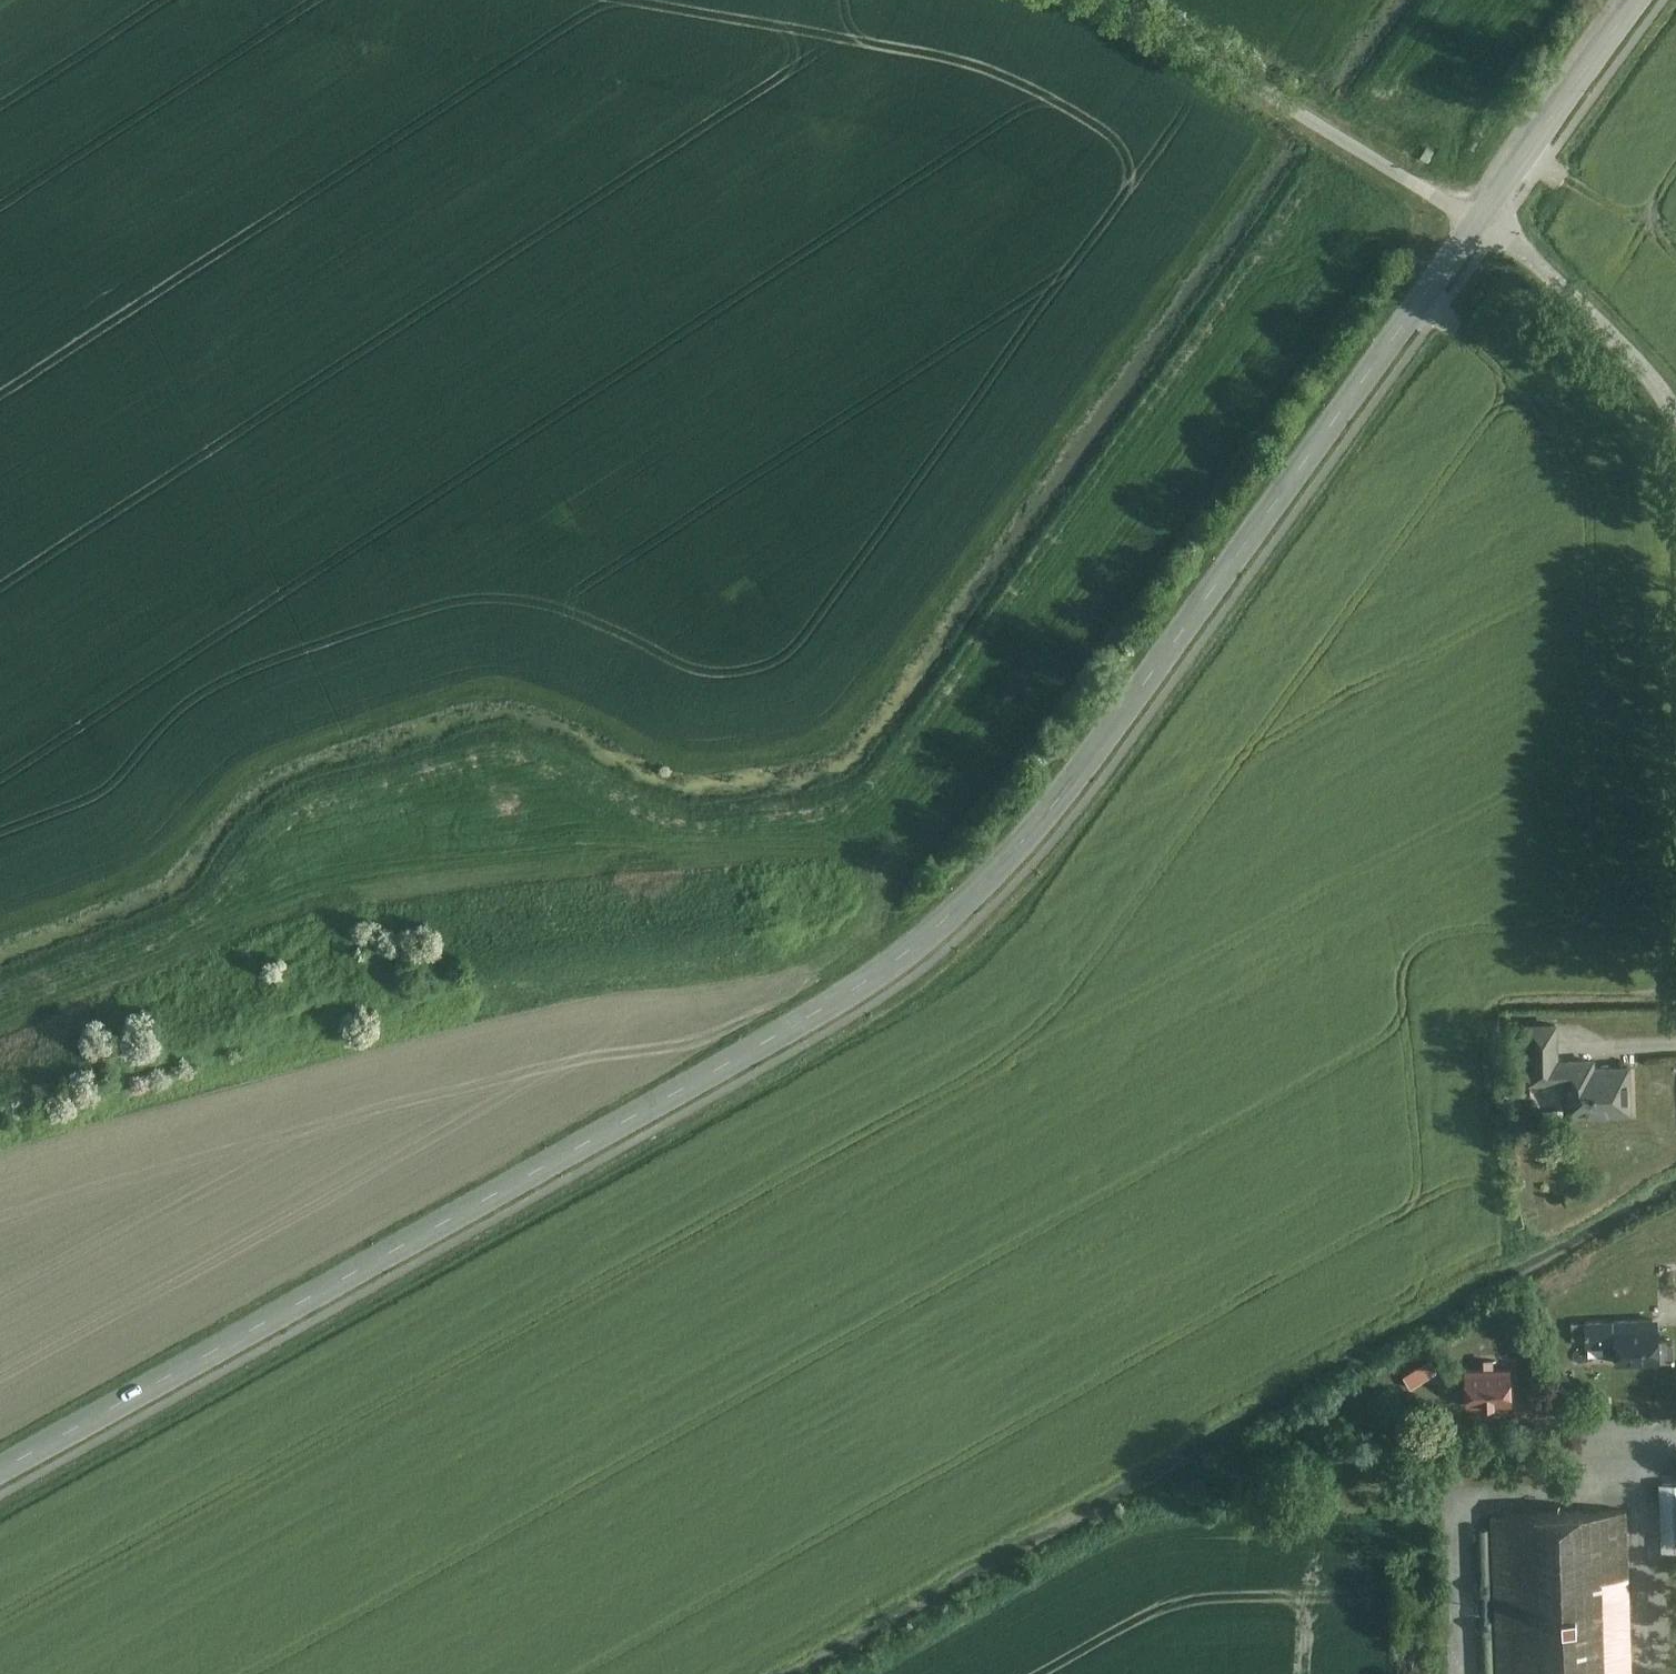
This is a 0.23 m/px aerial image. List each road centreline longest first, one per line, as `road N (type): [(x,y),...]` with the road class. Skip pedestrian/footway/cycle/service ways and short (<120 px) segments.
road 1 (residential): [(0,1472),(710,1076),(858,987),(943,922),(1086,765),(1479,216)]
road 2 (unclassified): [(1479,216),(1093,0)]
road 3 (unclassified): [(1479,216),(1574,298),(1675,414)]
road 4 (residential): [(1479,216),(1636,0)]

